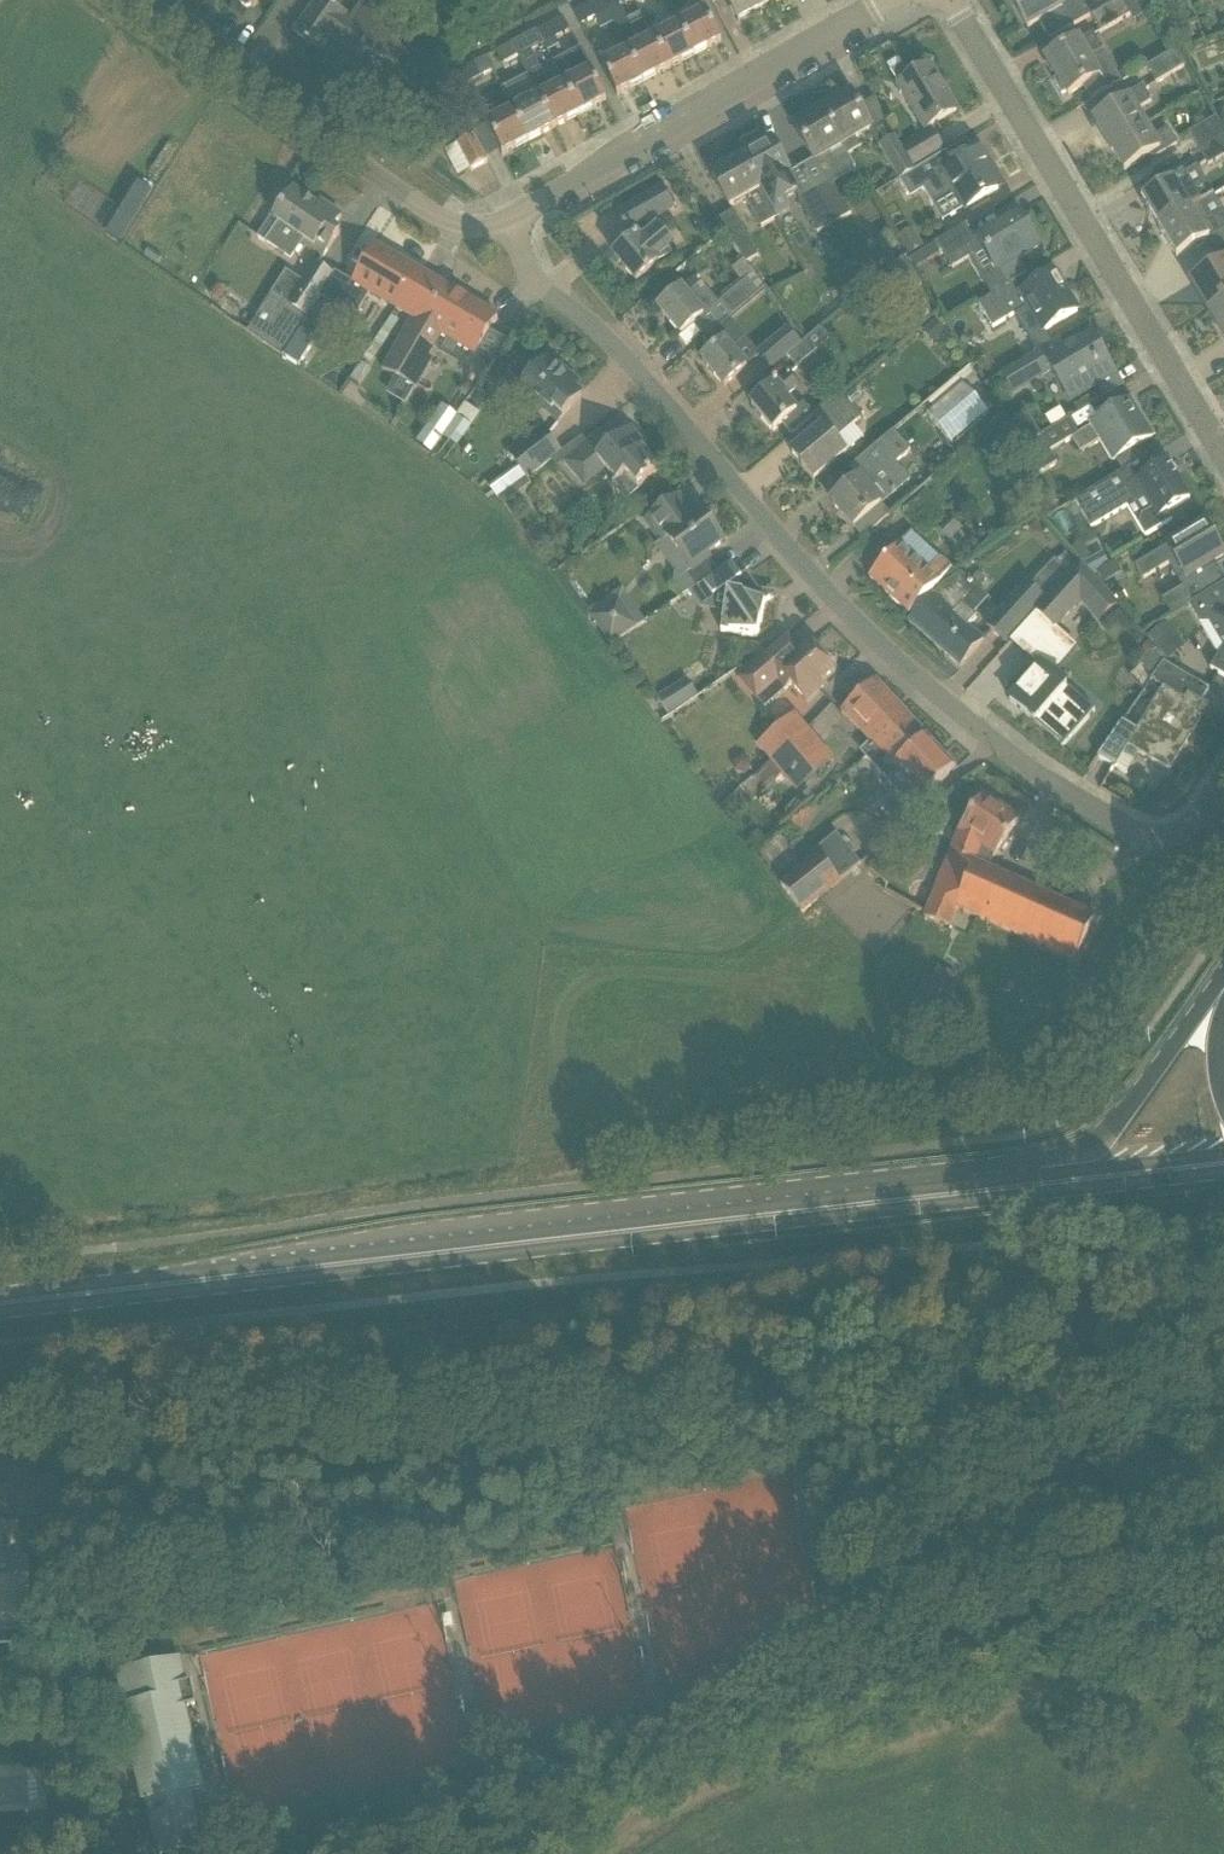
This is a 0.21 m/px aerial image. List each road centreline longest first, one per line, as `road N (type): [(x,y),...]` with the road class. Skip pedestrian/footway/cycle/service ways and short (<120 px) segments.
road 1 (primary): [(0,1303),(1040,1184)]
road 2 (residential): [(1178,833),(1151,839),(1115,830),(949,716),(681,419),(544,288),(511,227)]
road 3 (track): [(1223,1689),(1113,1684),(968,1707),(866,1745),(738,1765),(586,1853)]
road 4 (residential): [(1223,458),(974,0)]
road 5 (residential): [(511,227),(482,233),(431,216),(134,0)]
road 6 (residential): [(511,227),(882,0)]
road 7 (primary): [(1209,1013),(1110,1132),(1040,1184)]
road 8 (primary): [(1040,1184),(1223,1163)]

